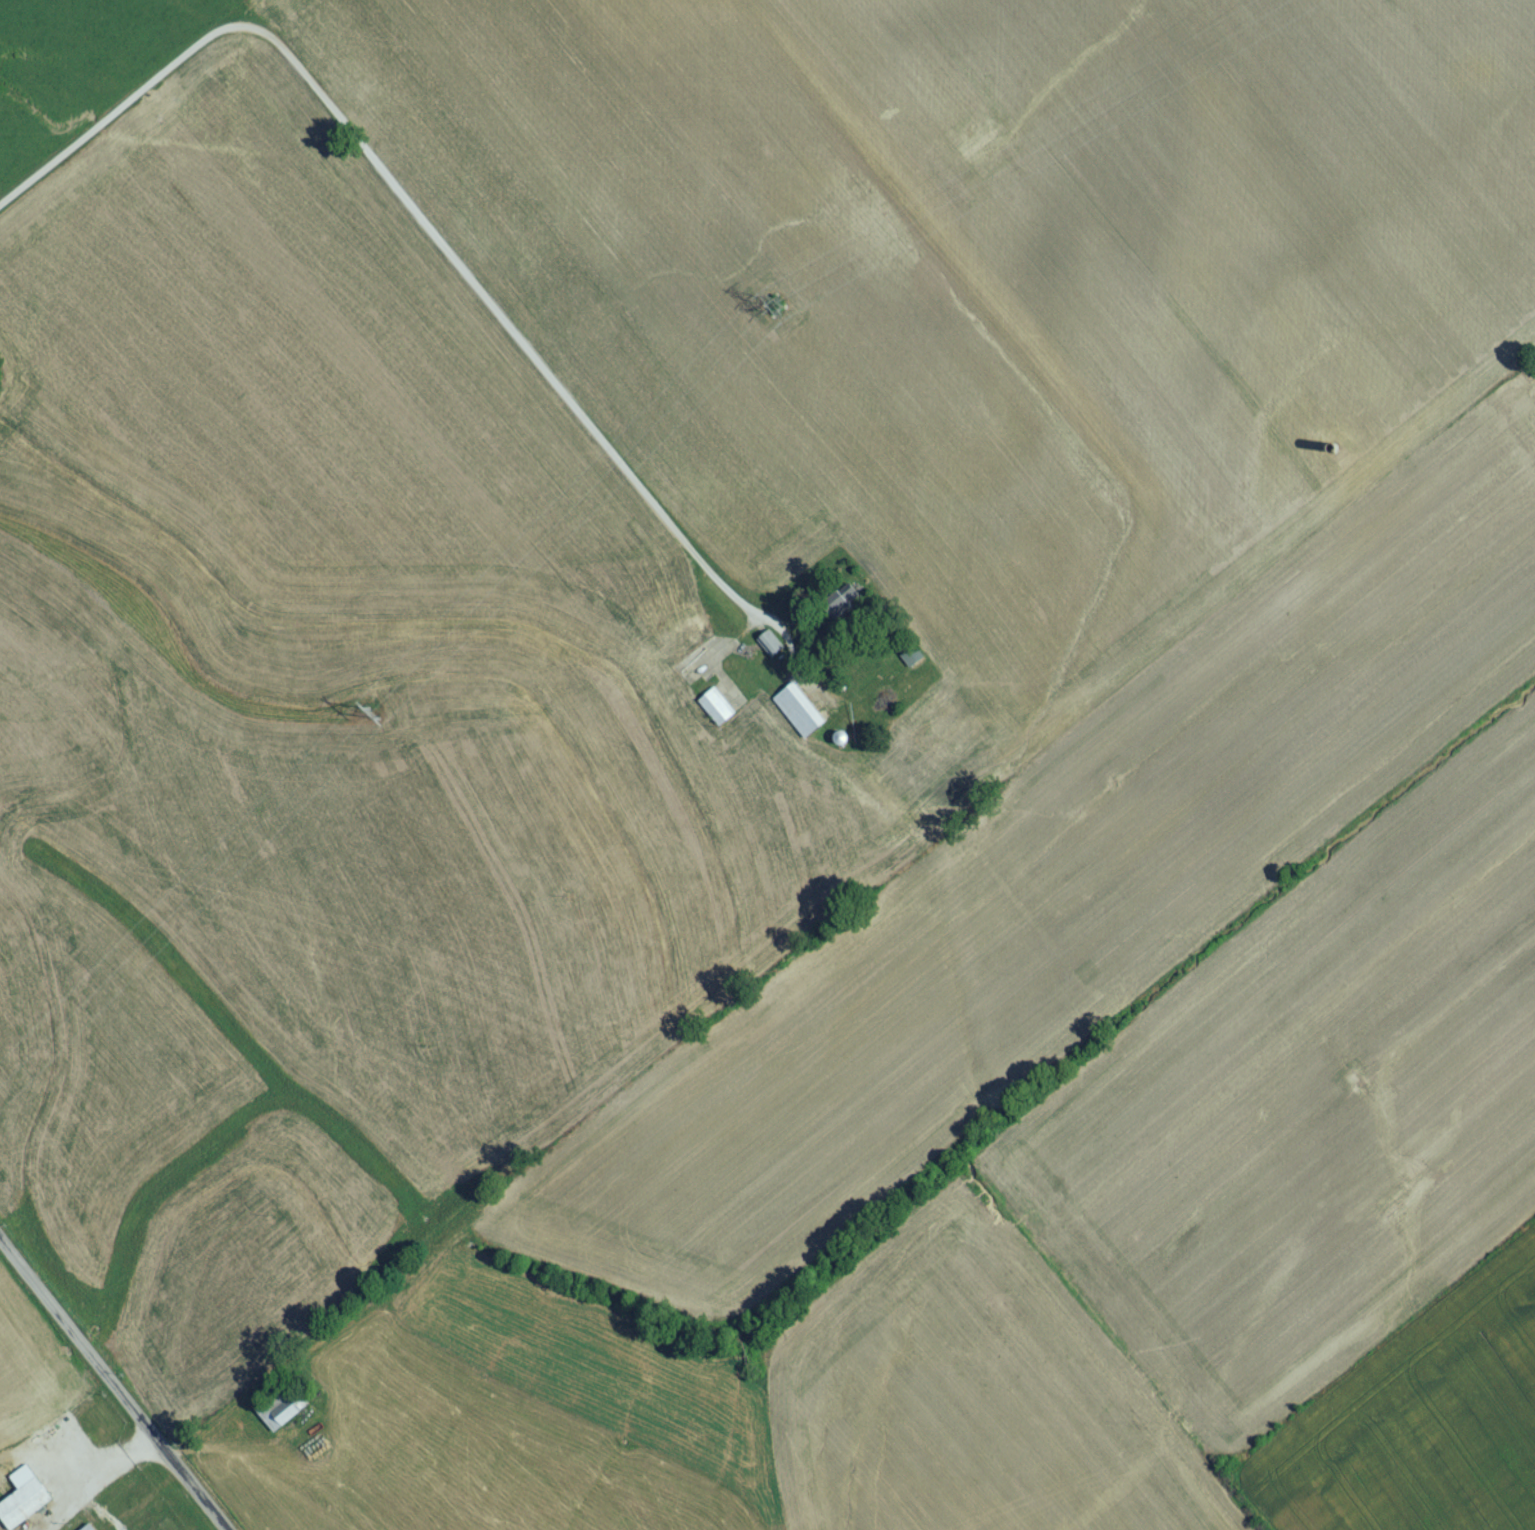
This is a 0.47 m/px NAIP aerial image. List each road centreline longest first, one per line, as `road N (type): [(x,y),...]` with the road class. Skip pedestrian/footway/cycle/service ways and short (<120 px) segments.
road 1 (residential): [(228,1529),(0,1233)]

